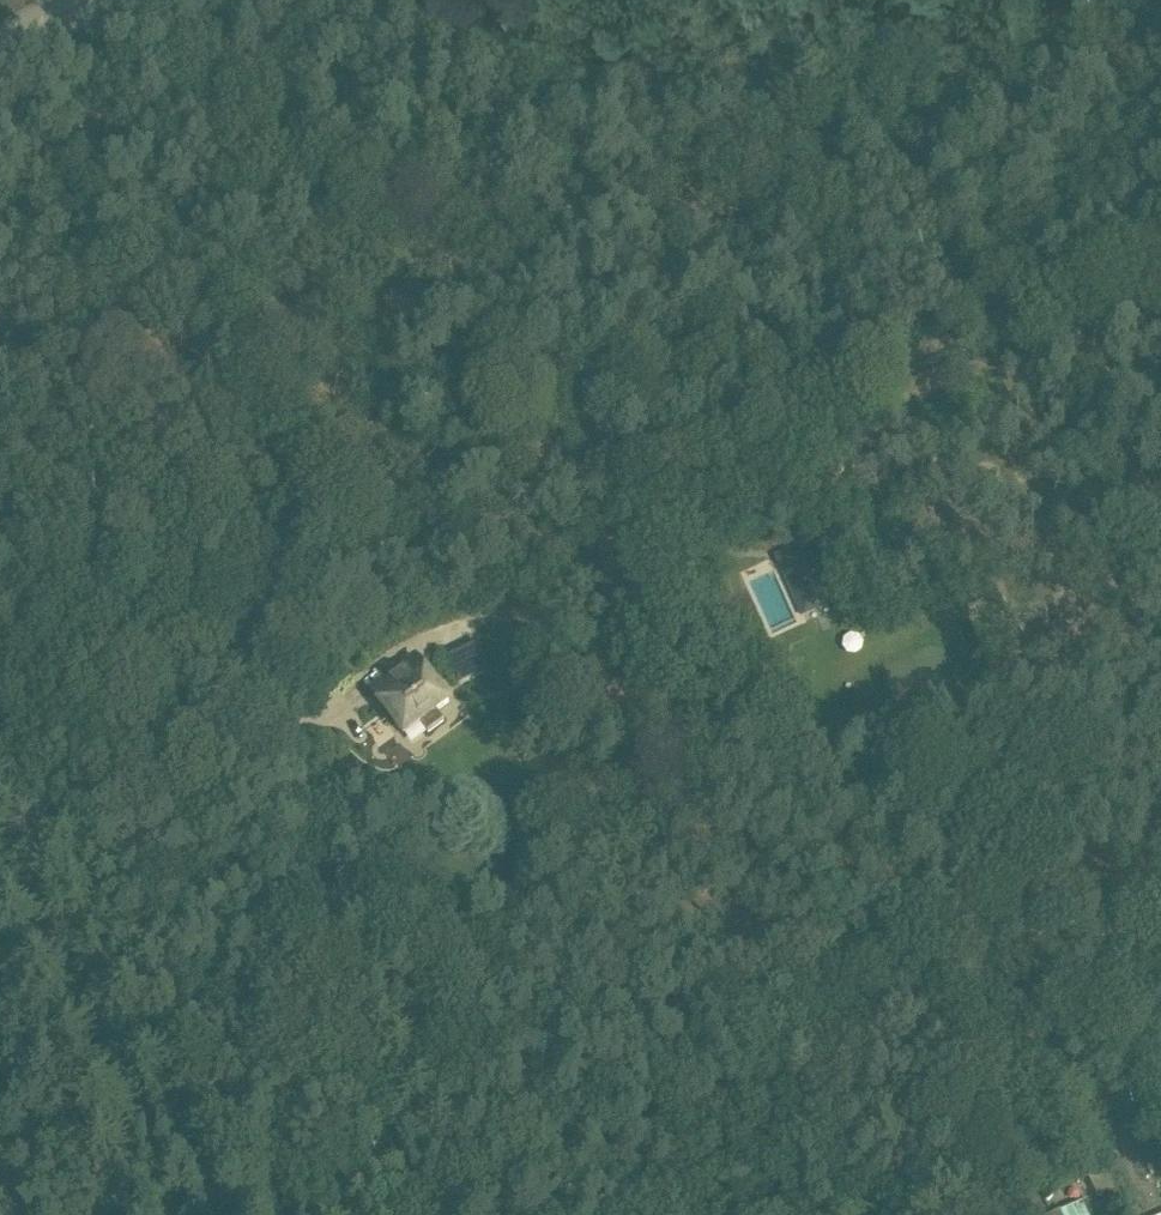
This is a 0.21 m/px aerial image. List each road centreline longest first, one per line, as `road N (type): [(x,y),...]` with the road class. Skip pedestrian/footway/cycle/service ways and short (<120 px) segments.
road 1 (track): [(0,239),(49,174),(390,143),(684,0)]

